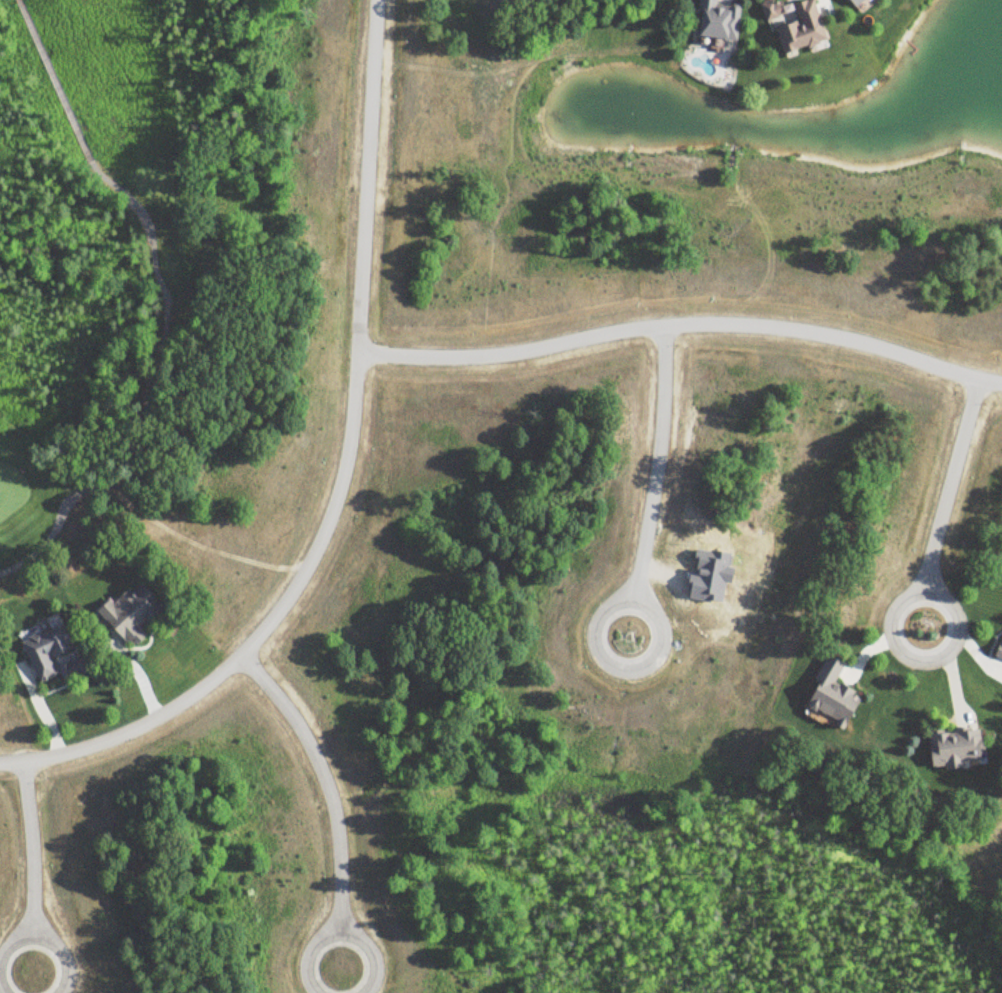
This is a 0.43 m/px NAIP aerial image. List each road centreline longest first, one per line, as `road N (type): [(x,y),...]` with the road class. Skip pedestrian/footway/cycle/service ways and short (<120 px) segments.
road 1 (residential): [(0,762),(74,751),(168,710),(252,646),(311,561),(347,460),(354,404),(376,0)]
road 2 (residential): [(357,352),(484,357),(617,331),(716,323),(821,333),(1001,384)]
road 3 (residential): [(664,325),(656,474),(633,596),(656,611),(663,632),(657,653),(622,669),(601,660),(590,642),(594,615),(611,599),(633,596)]
road 4 (residential): [(980,378),(928,559),(925,590),(948,602),(956,621),(951,643),(930,659),(900,653),(887,635),(891,606),(925,590)]
road 5 (residential): [(241,657),(297,720),(328,785),(341,849),(339,931)]
road 6 (residential): [(22,761),(32,932)]

